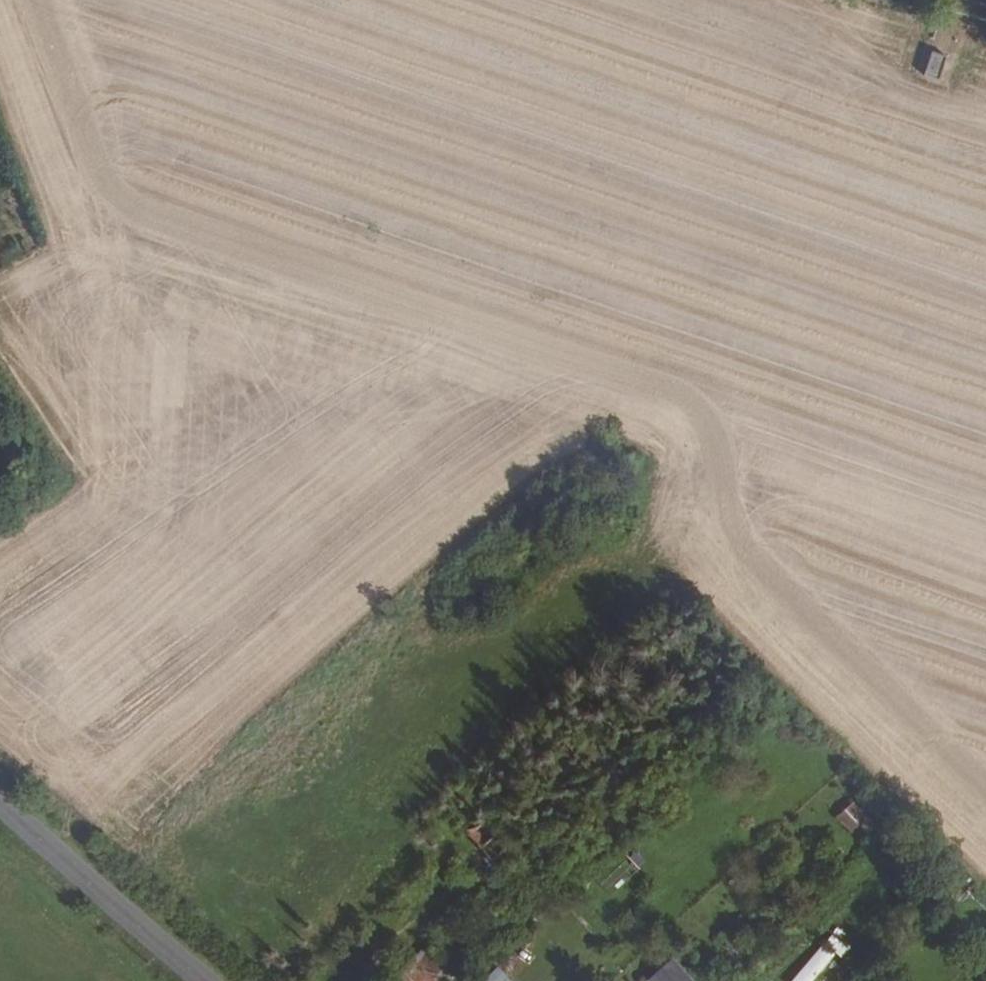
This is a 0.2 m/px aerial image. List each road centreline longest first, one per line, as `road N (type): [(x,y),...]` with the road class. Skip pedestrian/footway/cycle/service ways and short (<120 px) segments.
road 1 (tertiary): [(0,811),(198,980)]

